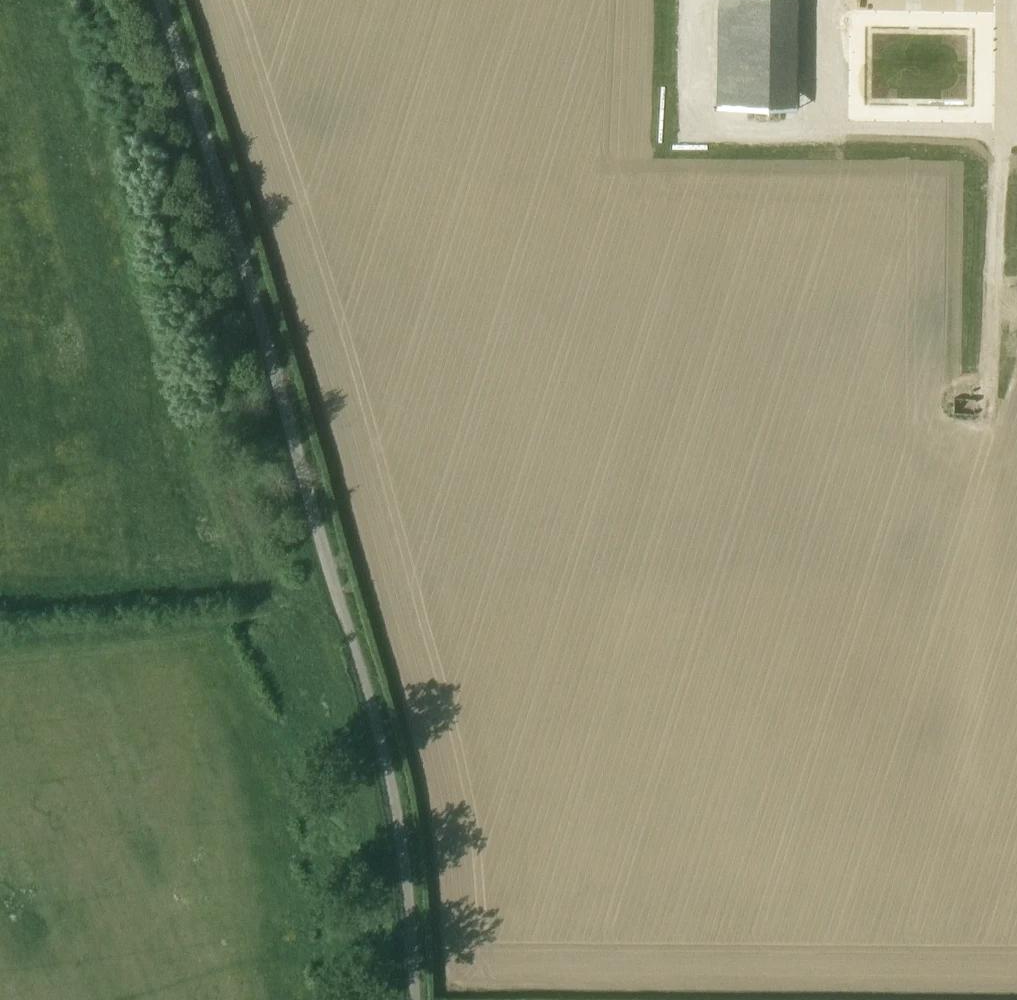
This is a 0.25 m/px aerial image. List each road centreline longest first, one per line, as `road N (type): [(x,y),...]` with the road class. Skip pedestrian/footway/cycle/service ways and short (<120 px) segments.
road 1 (unclassified): [(162,0),(304,463),(389,778),(416,999)]

